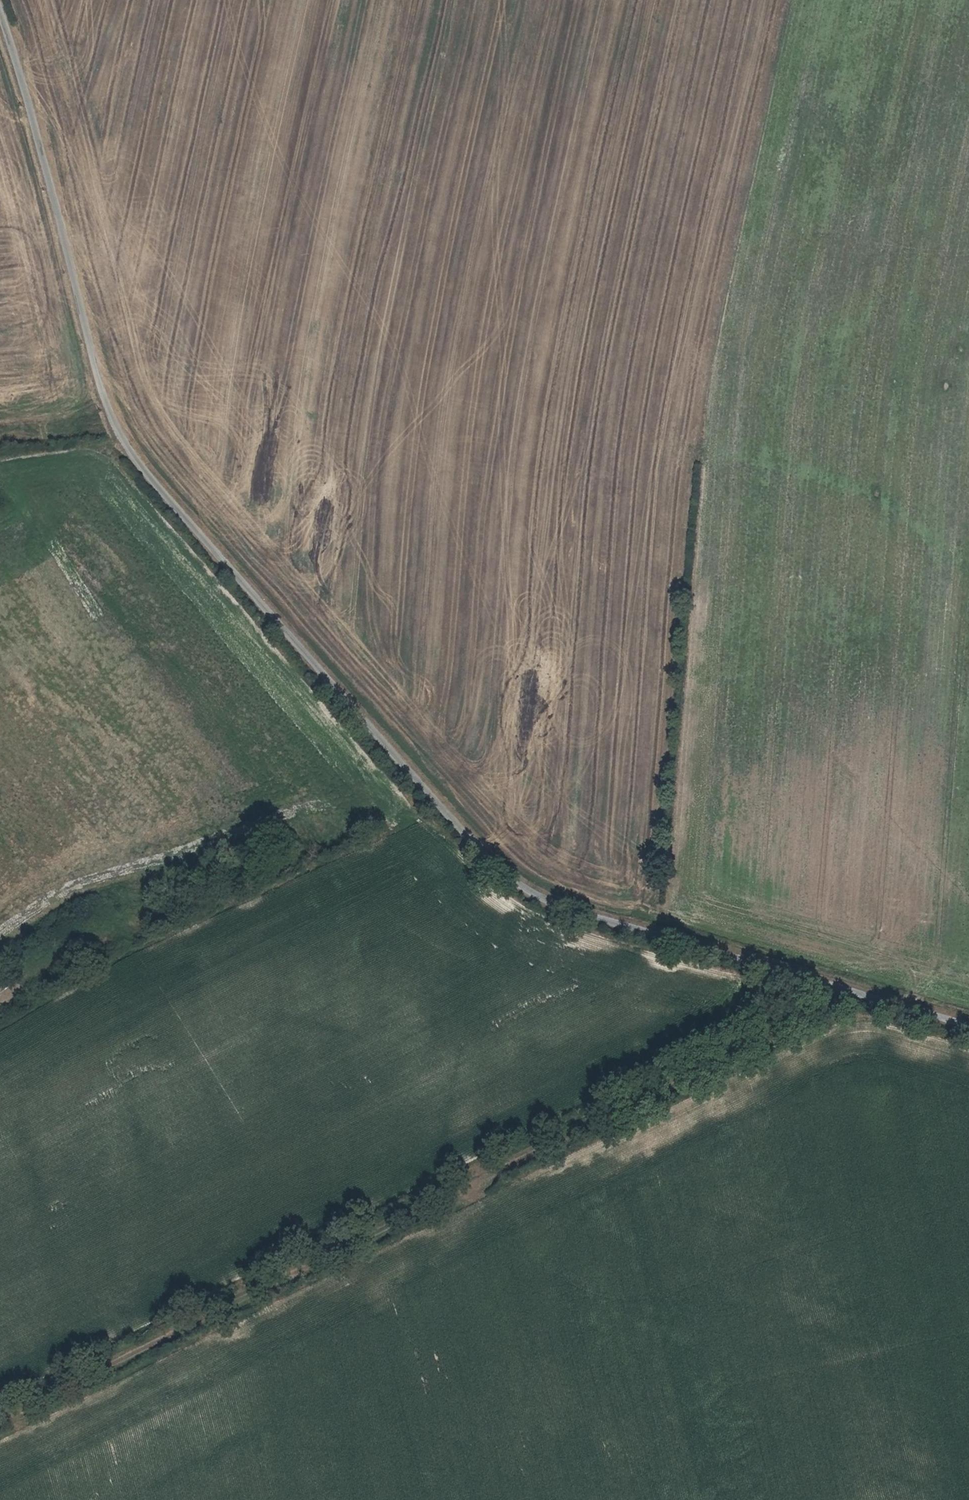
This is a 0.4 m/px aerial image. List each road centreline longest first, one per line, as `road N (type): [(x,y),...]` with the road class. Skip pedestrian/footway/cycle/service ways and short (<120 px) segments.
road 1 (unclassified): [(0,15),(95,392),(128,454),(510,879),(569,915),(968,1029)]
road 2 (track): [(0,1422),(846,993)]

